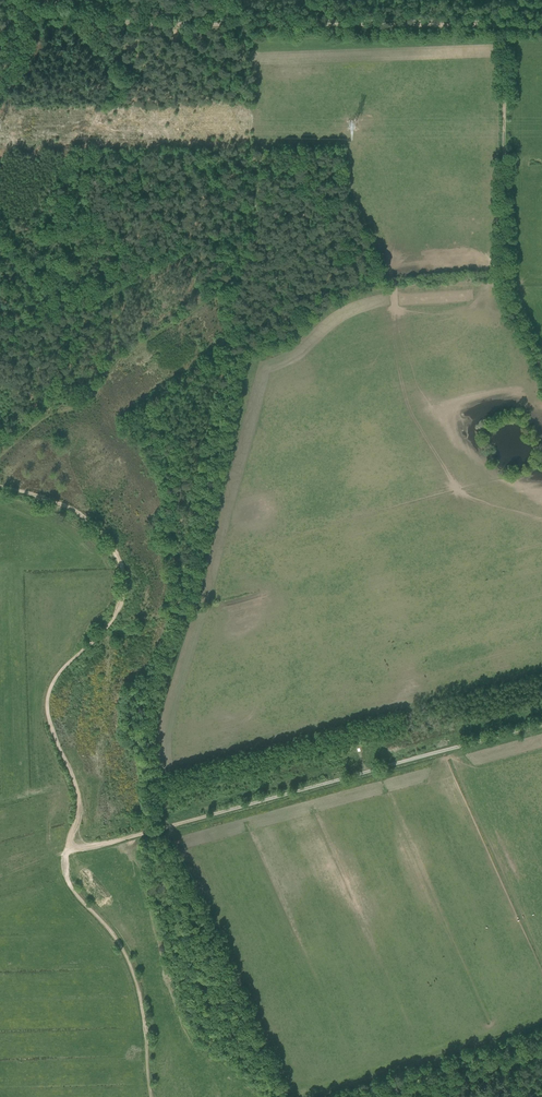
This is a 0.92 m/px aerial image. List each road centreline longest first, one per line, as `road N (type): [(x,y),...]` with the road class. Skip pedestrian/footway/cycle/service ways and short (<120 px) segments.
road 1 (track): [(541,27),(111,25),(40,0),(1,28)]
road 2 (track): [(67,850),(541,723)]
road 3 (track): [(67,850),(77,795),(52,731),(49,696),(57,676),(115,617),(124,574),(96,526),(52,500),(0,486)]
road 4 (track): [(541,365),(502,276),(501,24)]
road 5 (track): [(152,1096),(136,979),(114,935),(70,882),(67,850)]

